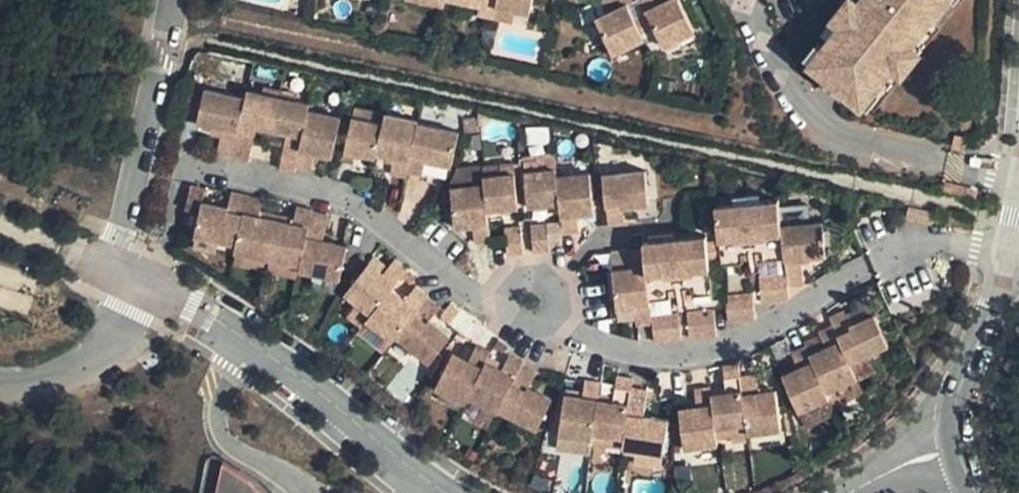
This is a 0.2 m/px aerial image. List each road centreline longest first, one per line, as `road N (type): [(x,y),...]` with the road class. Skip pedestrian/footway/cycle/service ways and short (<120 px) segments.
road 1 (residential): [(151,290),(181,177),(197,167),(349,200),(474,296),(611,350),(657,357),(700,353),(771,325),(874,266),(943,245),(1011,257)]
road 2 (residential): [(151,290),(295,373),(444,492)]
road 3 (residential): [(752,9),(792,102),(843,138),(1018,174)]
road 4 (residential): [(1011,257),(956,407),(950,450)]
road 5 (unclassified): [(135,285),(118,331),(90,366),(46,386),(0,384)]

